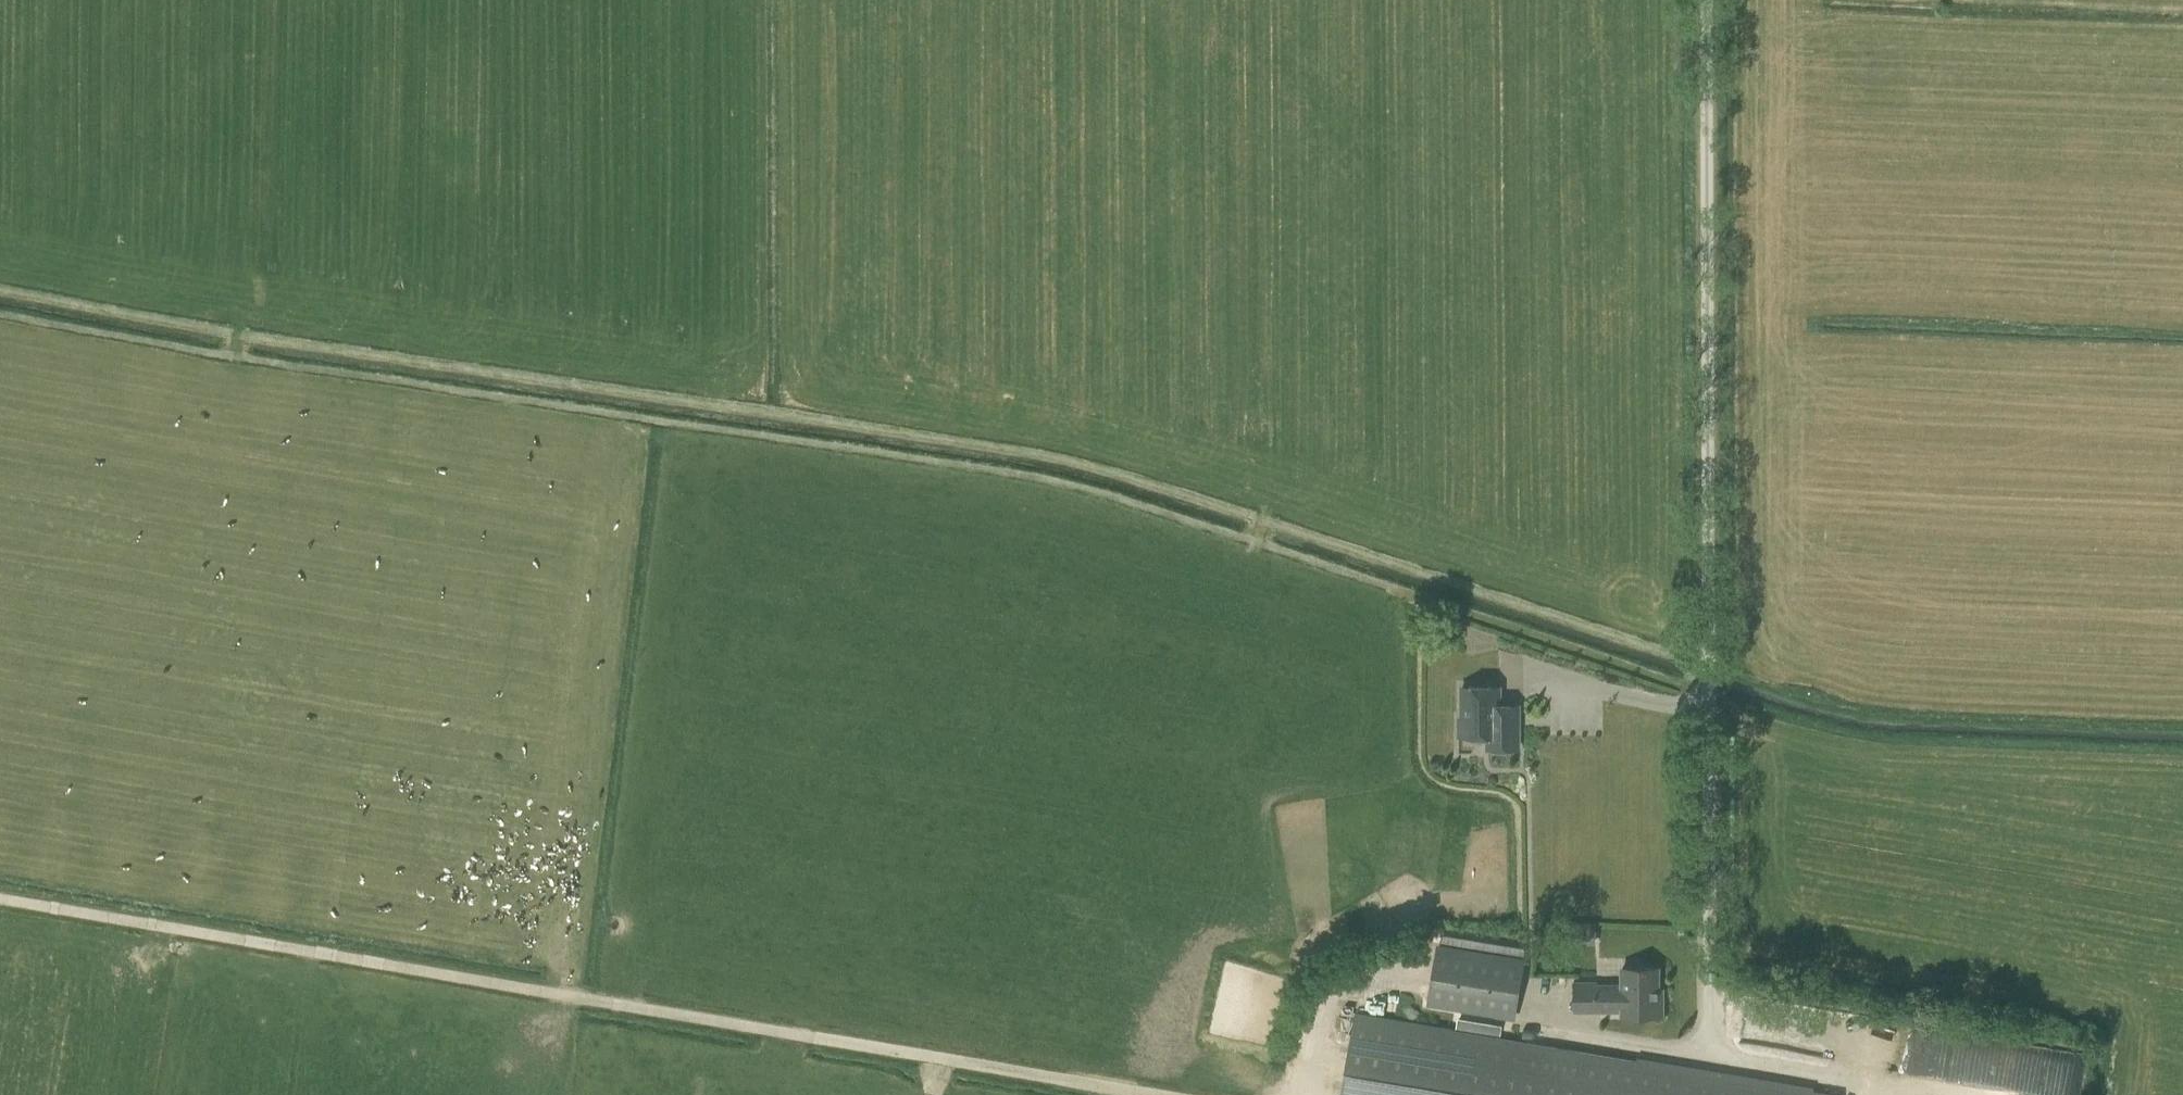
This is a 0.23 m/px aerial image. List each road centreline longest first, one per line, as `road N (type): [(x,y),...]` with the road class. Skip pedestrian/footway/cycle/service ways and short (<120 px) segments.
road 1 (unclassified): [(1710,983),(1706,0)]

